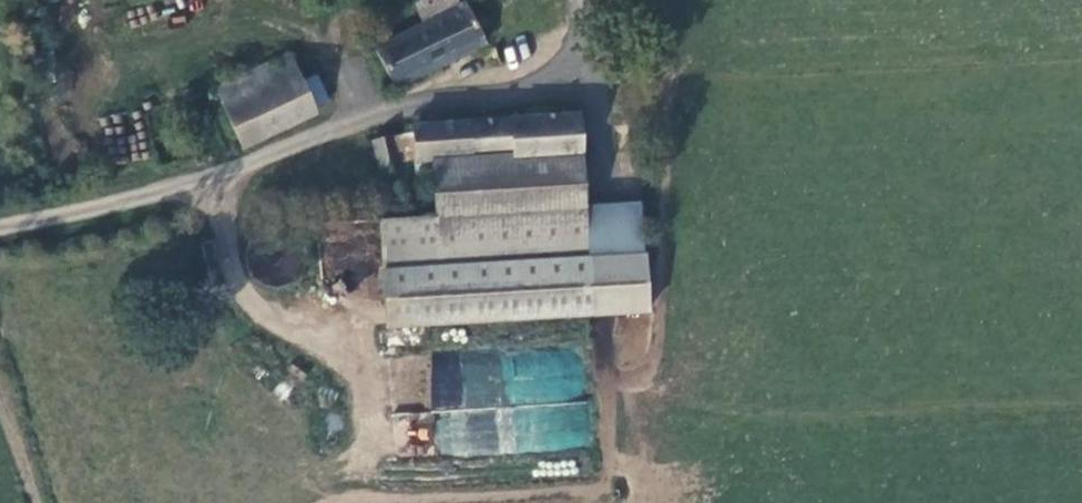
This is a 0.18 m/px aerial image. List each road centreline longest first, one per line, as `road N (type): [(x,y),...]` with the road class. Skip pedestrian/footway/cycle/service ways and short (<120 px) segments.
road 1 (unclassified): [(0,211),(262,164)]

